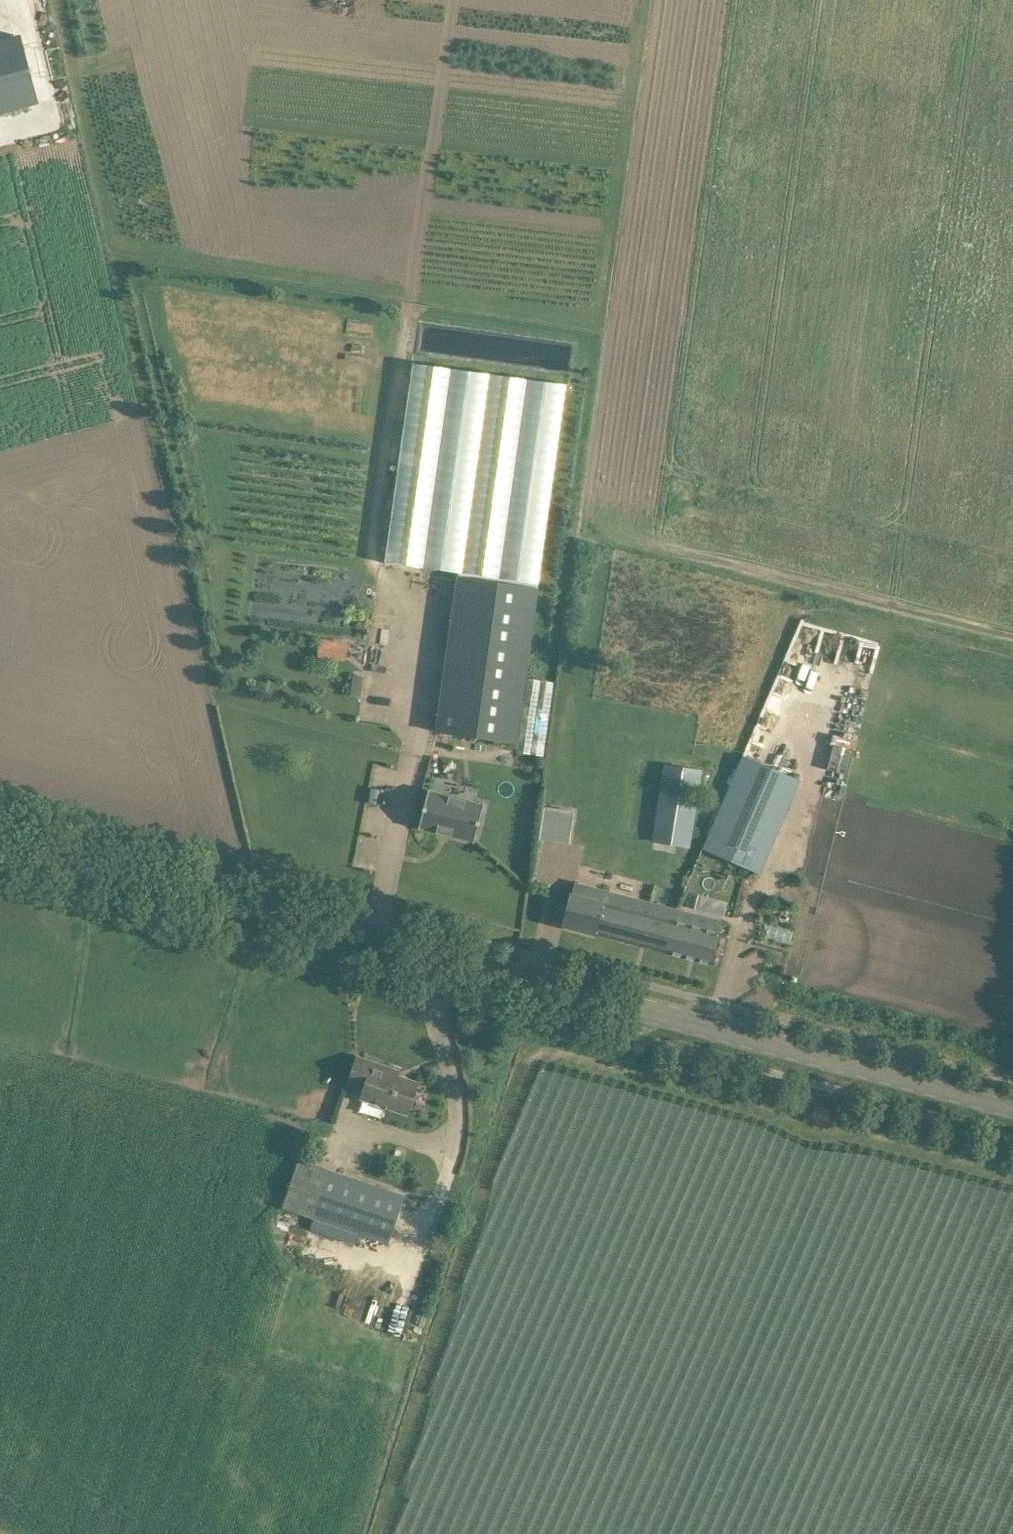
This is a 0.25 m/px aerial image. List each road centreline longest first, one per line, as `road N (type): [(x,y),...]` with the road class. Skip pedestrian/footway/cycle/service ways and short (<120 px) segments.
road 1 (tertiary): [(1012,1106),(0,841)]

